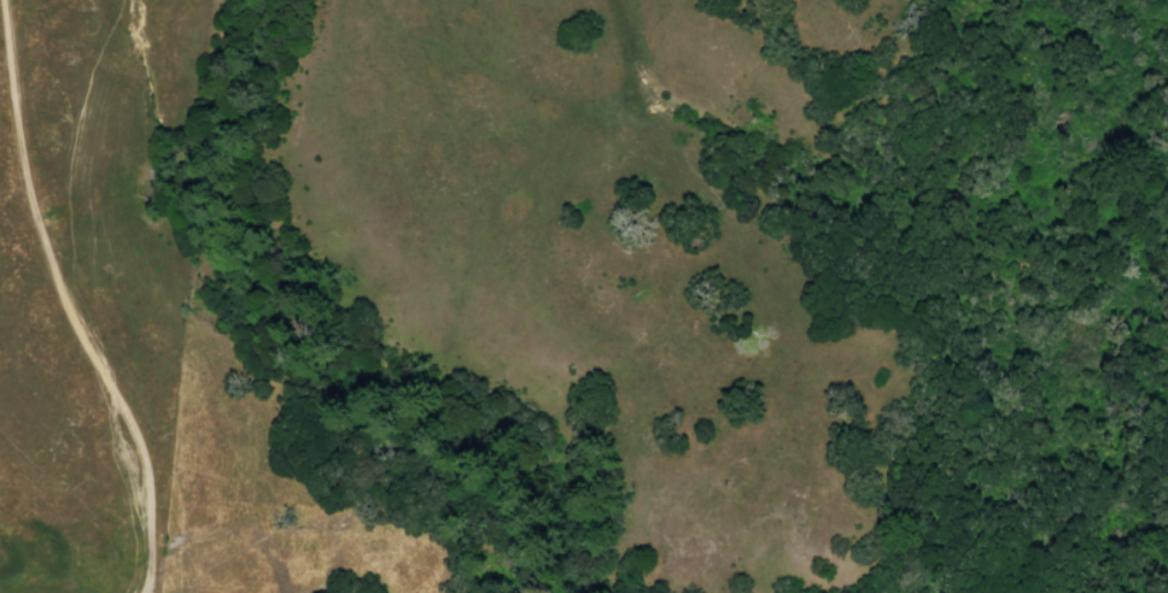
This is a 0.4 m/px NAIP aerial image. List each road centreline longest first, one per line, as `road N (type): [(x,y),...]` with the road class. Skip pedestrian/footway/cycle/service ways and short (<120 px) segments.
road 1 (track): [(148,592),(150,469),(28,196),(3,0)]

